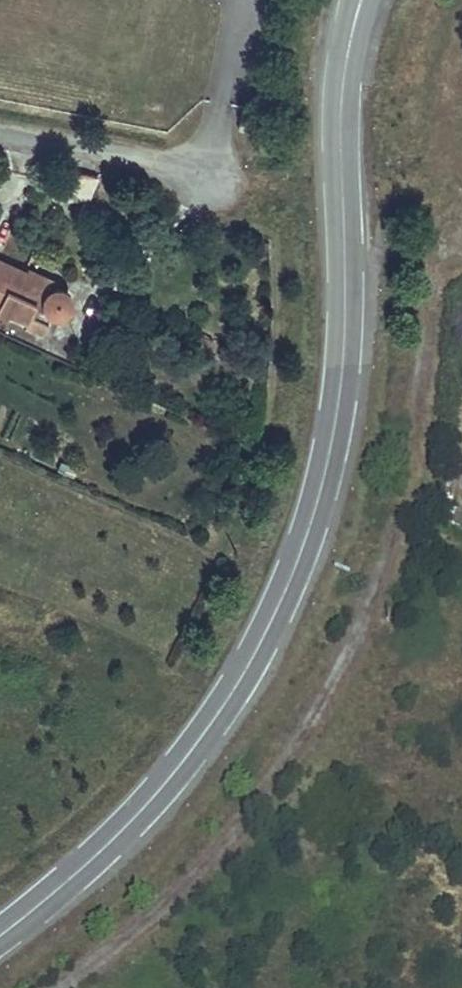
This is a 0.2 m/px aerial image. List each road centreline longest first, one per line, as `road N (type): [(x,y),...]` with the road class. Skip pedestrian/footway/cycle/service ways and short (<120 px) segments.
road 1 (tertiary): [(0,938),(141,816),(207,733),(255,657),(296,567),(327,468),(341,379),(347,295),(340,133),(348,54)]
road 2 (track): [(58,987),(137,931),(231,837),(358,637),(419,474),(435,255),(461,249)]
road 3 (residential): [(211,179),(0,135)]

